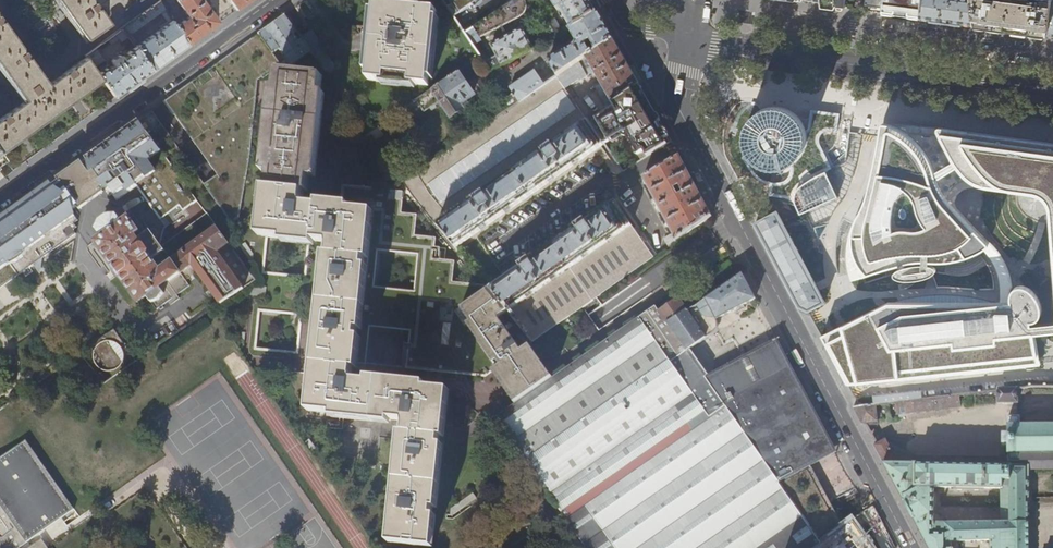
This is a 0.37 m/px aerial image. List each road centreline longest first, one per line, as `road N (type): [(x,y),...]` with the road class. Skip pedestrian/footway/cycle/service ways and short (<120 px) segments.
road 1 (residential): [(911,547),(690,140),(680,101),(689,44)]
road 2 (tertiary): [(689,44),(1052,93)]
road 3 (residential): [(0,202),(282,0)]

